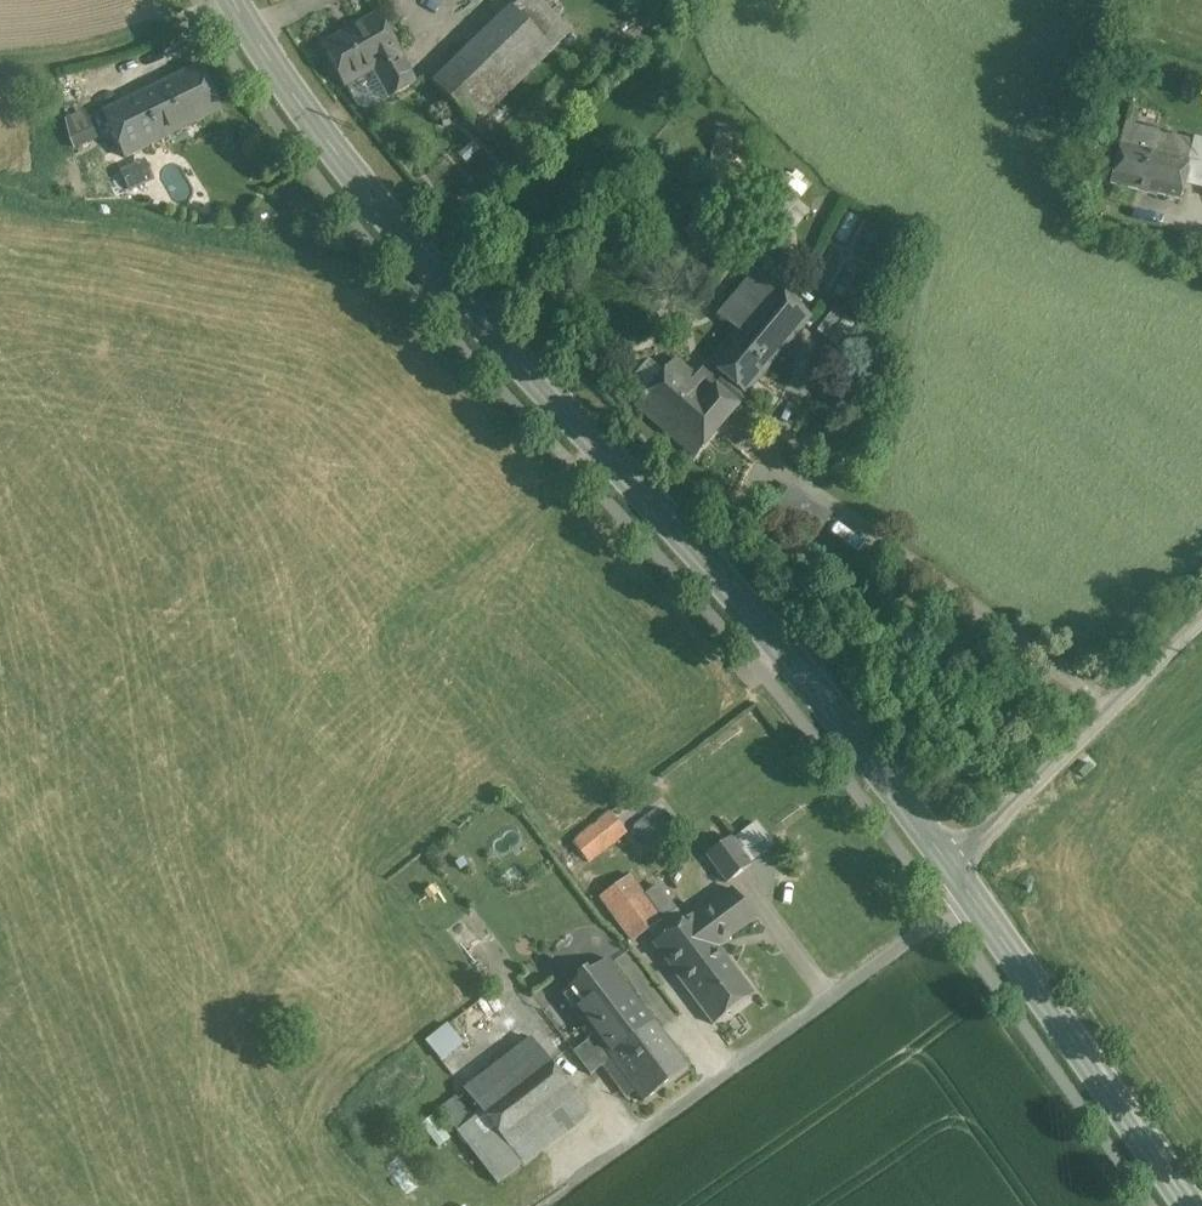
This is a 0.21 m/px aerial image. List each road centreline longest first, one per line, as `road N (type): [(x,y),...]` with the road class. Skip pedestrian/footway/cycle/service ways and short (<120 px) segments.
road 1 (tertiary): [(234,0),(364,188),(793,663),(952,863)]
road 2 (tertiary): [(952,863),(1191,1205)]
road 3 (unclassified): [(1201,620),(952,863)]

